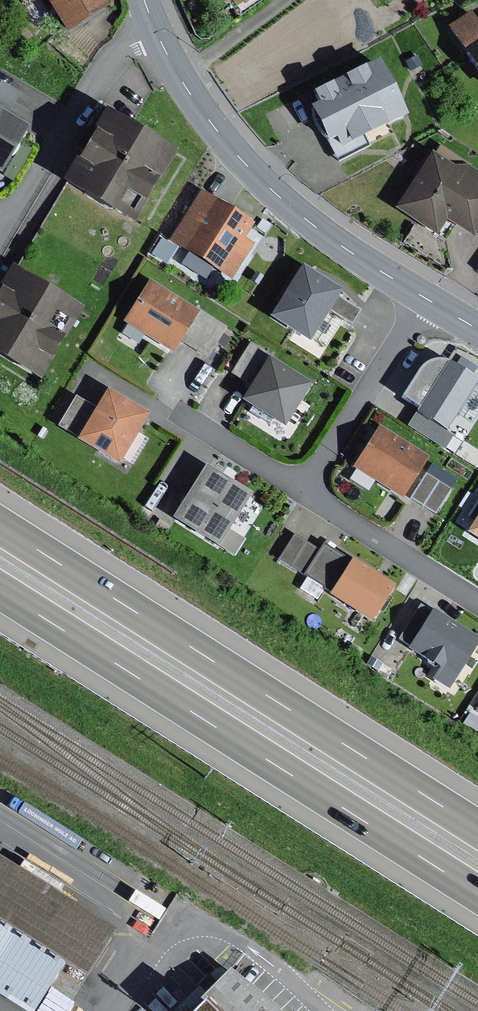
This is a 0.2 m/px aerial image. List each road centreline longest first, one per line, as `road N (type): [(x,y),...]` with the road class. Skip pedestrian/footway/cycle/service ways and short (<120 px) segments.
road 1 (motorway): [(477,829),(0,526)]
road 2 (motorway): [(0,594),(477,896)]
road 3 (primary): [(477,329),(331,240),(260,181),(178,76),(158,34)]
road 4 (residential): [(158,34),(116,59),(14,210),(0,218)]

